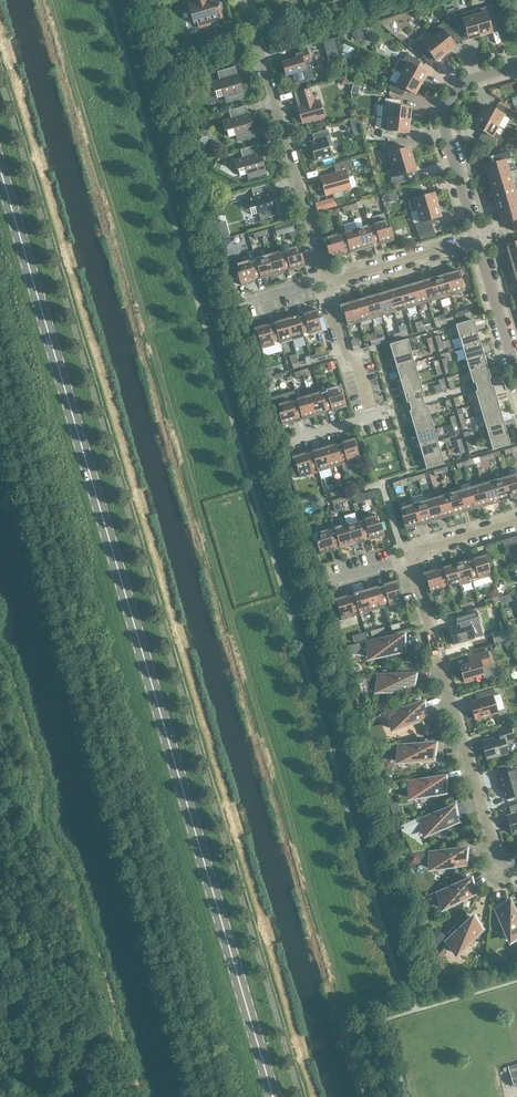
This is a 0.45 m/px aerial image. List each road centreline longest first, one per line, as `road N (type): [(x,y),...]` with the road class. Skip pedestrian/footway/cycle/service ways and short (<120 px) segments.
road 1 (secondary): [(271,1089),(0,168)]
road 2 (residential): [(410,561),(500,872),(516,868)]
road 3 (residential): [(245,0),(329,278)]
road 4 (residential): [(479,240),(445,129),(448,111),(464,86),(516,68)]
road 5 (residential): [(329,278),(479,240)]
road 6 (residential): [(373,417),(329,278)]
road 7 (residential): [(516,373),(479,240)]

